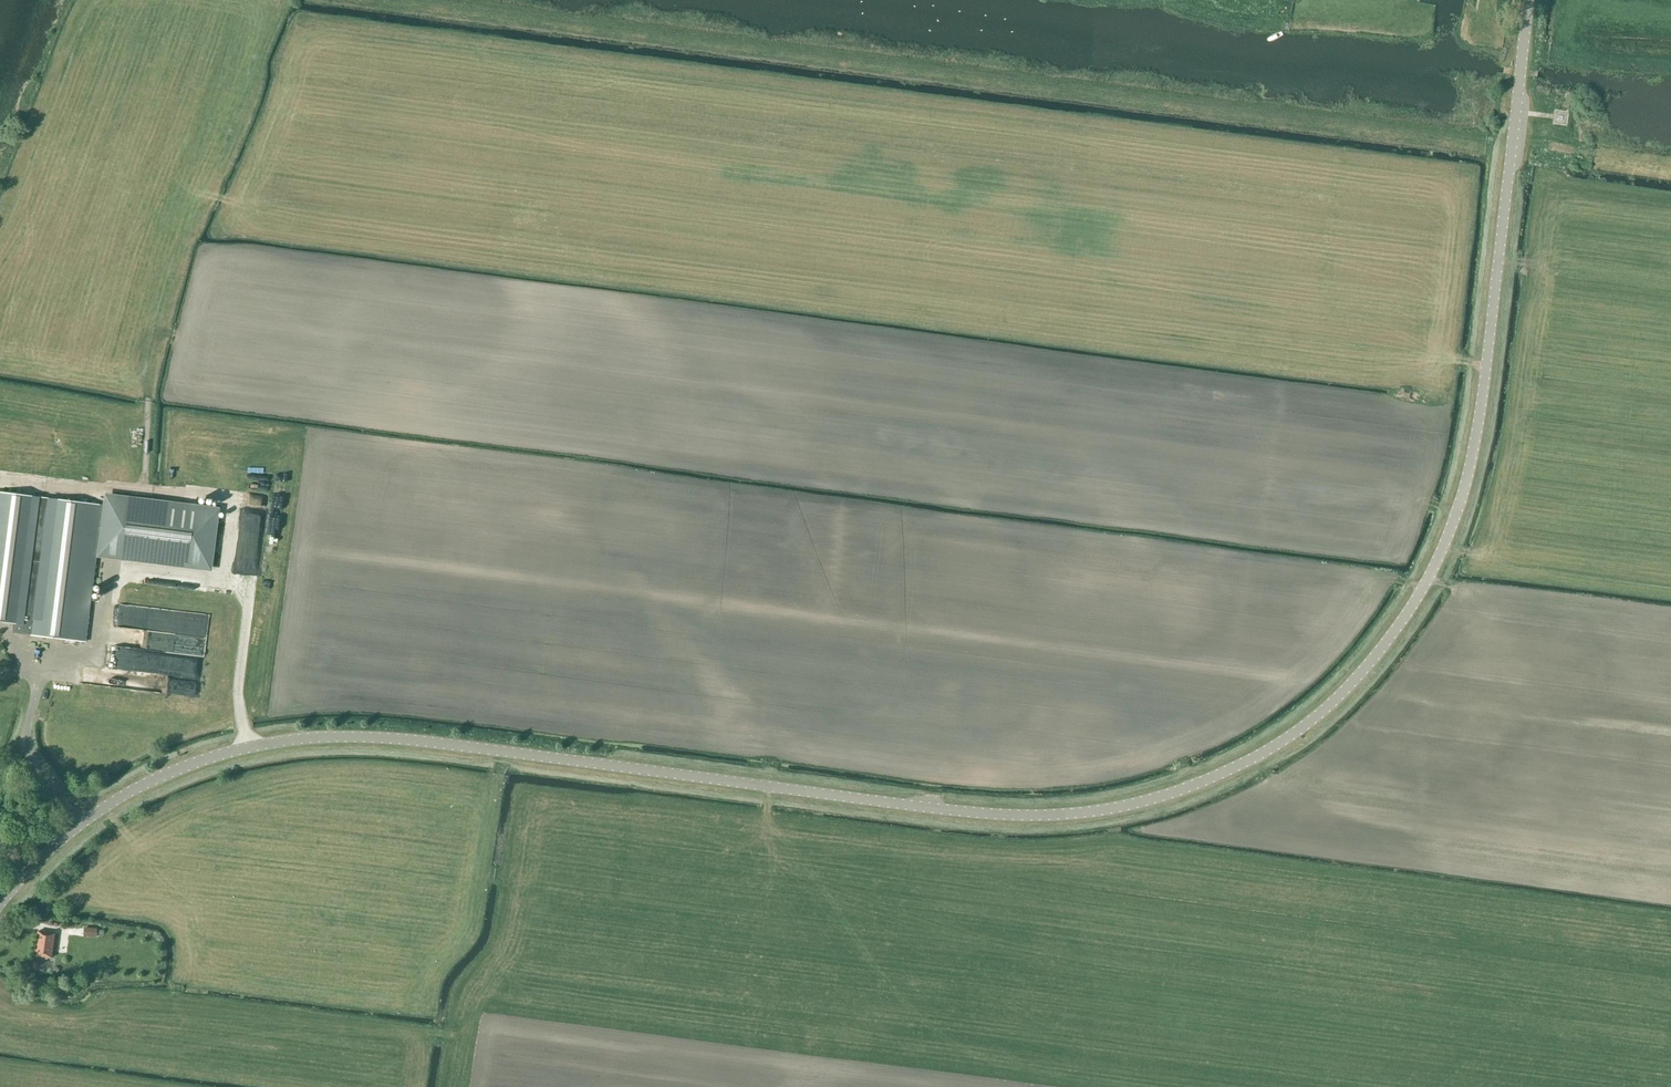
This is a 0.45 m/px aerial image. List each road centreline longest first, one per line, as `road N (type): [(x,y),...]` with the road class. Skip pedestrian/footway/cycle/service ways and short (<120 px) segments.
road 1 (tertiary): [(0,903),(56,845),(134,790),(220,756),(302,740),(429,744),(1052,817),(1153,799),(1260,757),(1320,716),(1382,652),(1446,545),(1483,406),(1530,0)]

